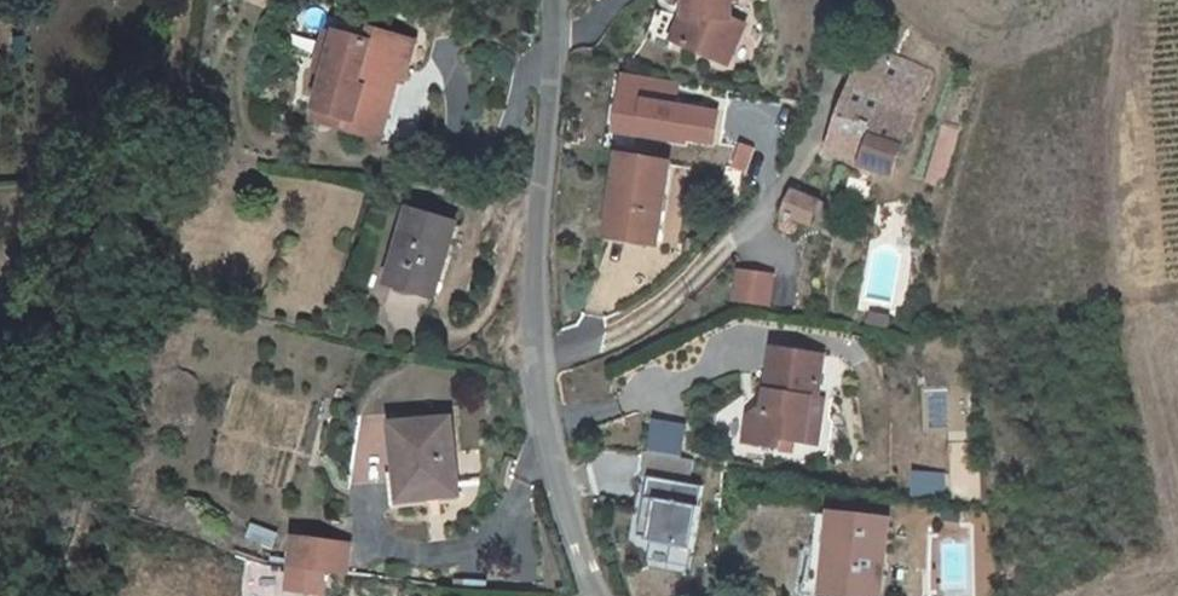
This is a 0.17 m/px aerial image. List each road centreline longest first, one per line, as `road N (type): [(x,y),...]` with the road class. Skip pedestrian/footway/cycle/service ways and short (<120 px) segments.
road 1 (unclassified): [(543,0),(532,346),(589,595)]

